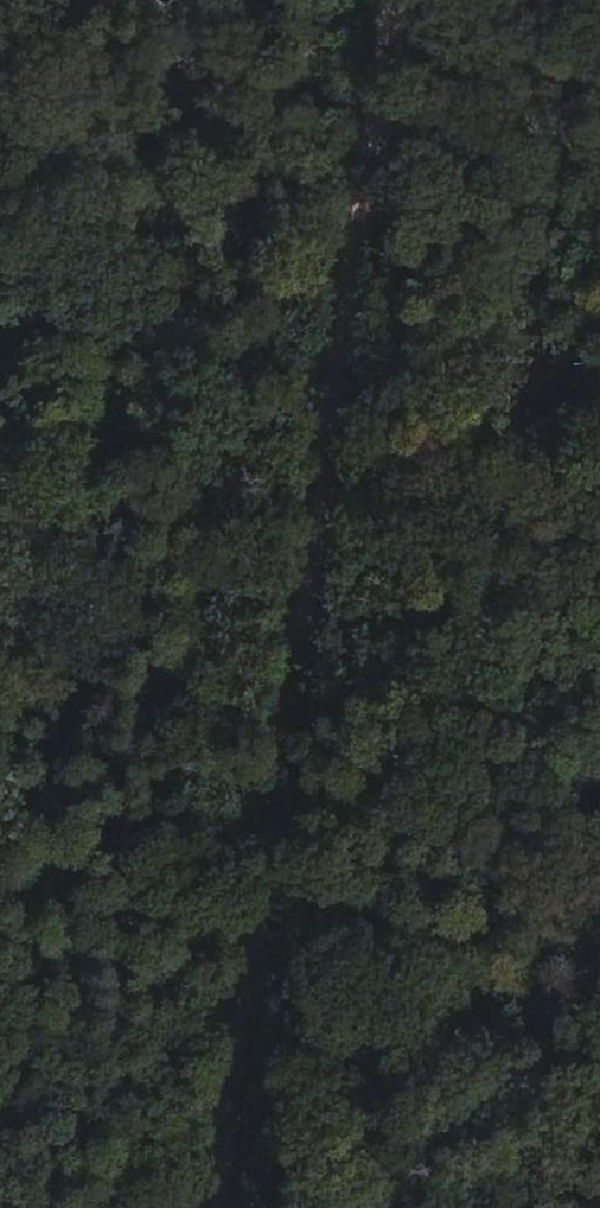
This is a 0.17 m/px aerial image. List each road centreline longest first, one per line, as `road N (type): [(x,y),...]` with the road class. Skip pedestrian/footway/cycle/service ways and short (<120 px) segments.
road 1 (track): [(0,887),(599,1000)]

